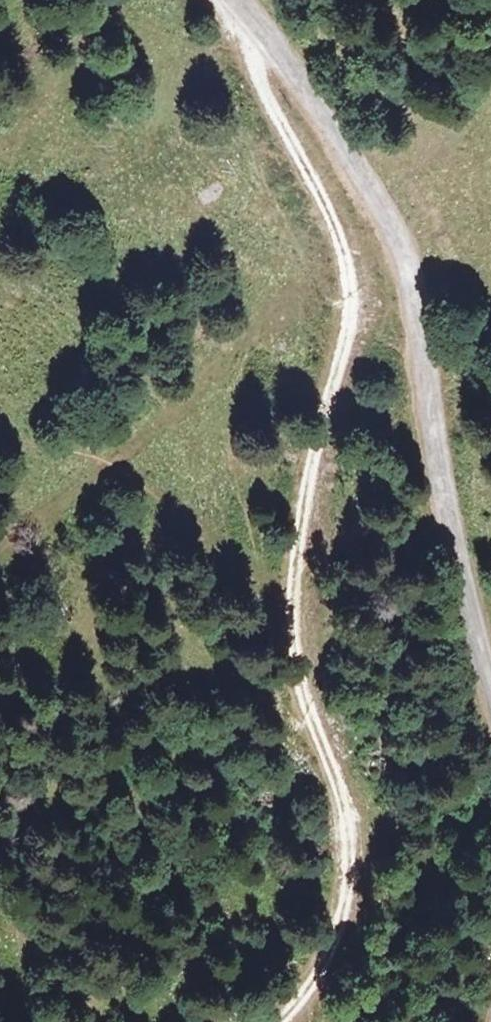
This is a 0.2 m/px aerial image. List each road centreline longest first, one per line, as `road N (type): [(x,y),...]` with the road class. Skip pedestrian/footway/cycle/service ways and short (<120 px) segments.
road 1 (track): [(277,1021),(302,1001),(353,883),(352,839),(300,686),(294,628),(296,536),(351,282),(240,38),(214,0)]
road 2 (unclassified): [(242,0),(354,161),(410,269),(461,587),(490,707)]

